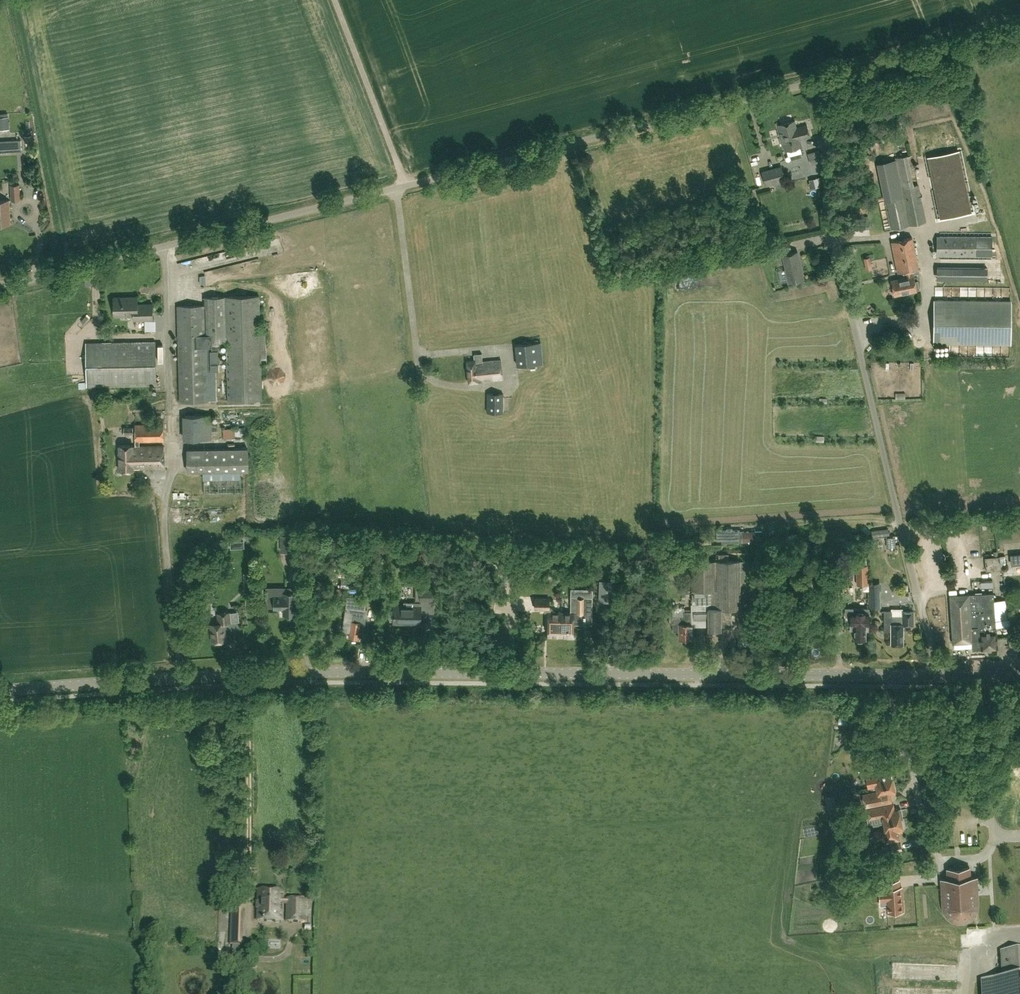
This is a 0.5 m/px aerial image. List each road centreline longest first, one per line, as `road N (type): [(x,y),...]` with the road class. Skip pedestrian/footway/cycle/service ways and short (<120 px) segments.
road 1 (tertiary): [(940,677),(241,673),(0,690)]
road 2 (unclassified): [(0,285),(813,82)]
road 3 (unclassified): [(940,677),(828,224),(827,150),(813,82)]
road 4 (unclassified): [(813,82),(1019,35)]

